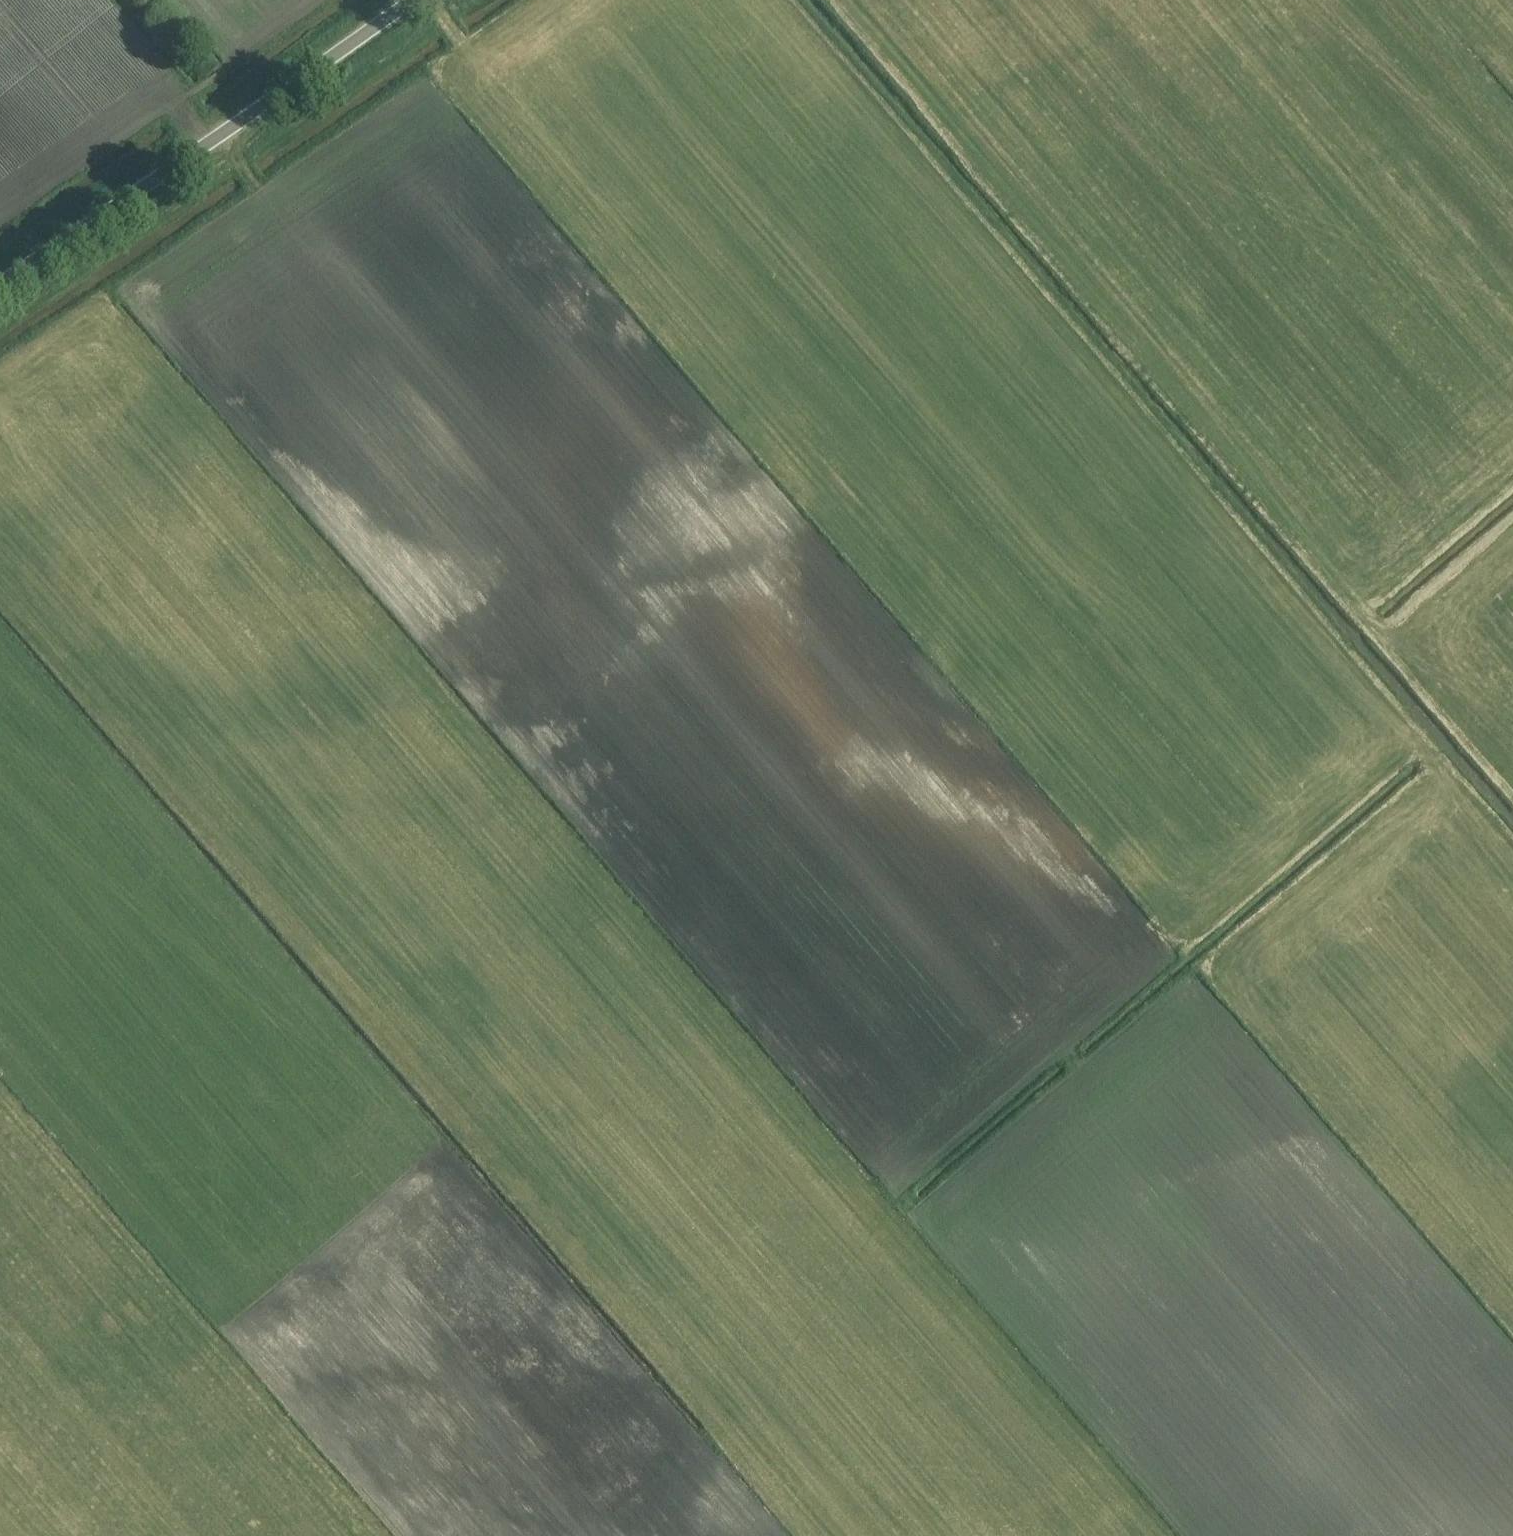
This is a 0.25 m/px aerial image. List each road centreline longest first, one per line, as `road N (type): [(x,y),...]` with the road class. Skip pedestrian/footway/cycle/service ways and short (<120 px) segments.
road 1 (unclassified): [(0,282),(409,0)]

